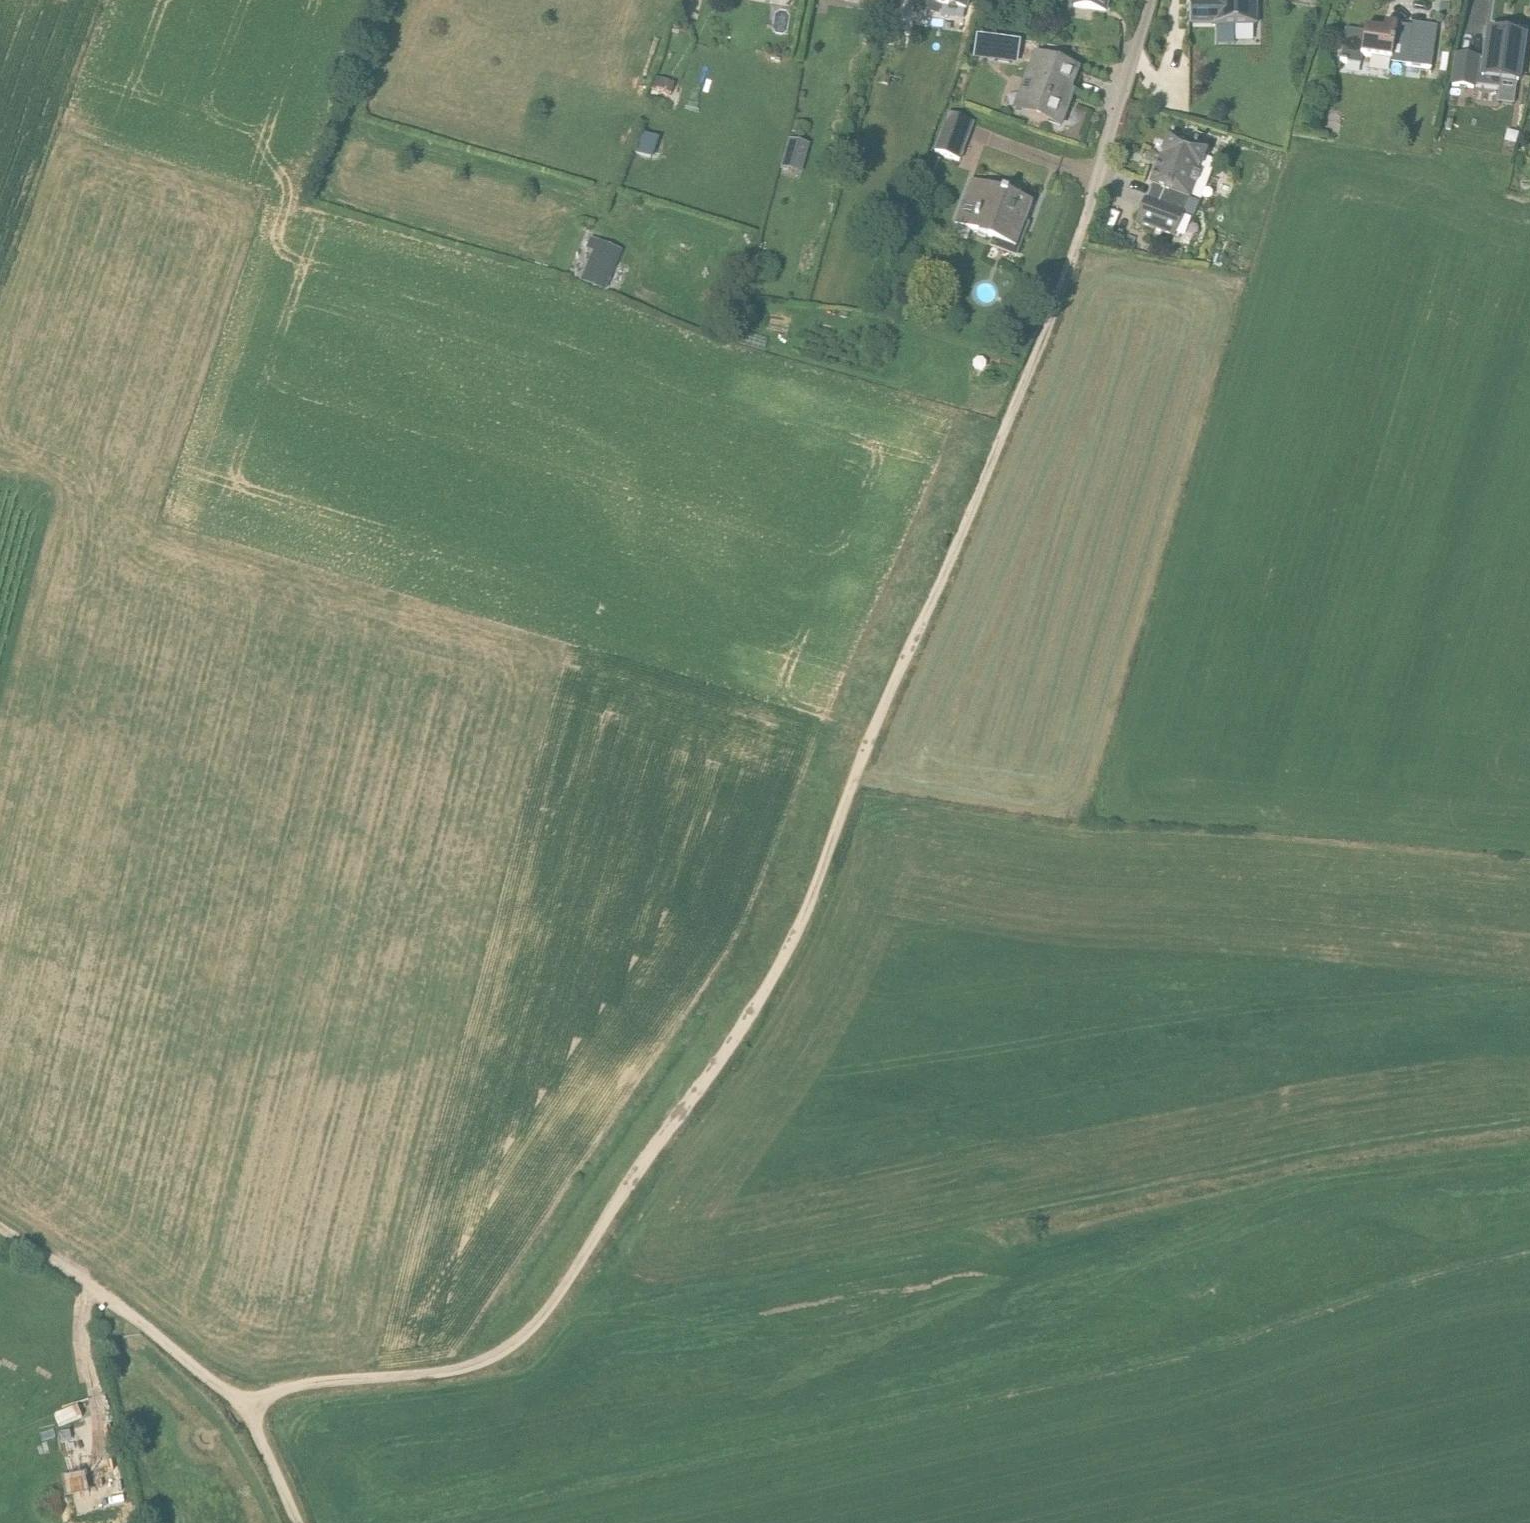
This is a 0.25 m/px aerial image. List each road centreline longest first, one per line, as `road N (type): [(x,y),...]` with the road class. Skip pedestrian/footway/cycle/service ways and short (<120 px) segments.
road 1 (track): [(253,1404),(301,1387),(490,1360),(529,1335),(554,1304),(741,1031),(791,943),(1083,226)]
road 2 (track): [(253,1404),(0,1227)]
road 3 (unclassified): [(1083,226),(1151,0)]
road 4 (track): [(299,1522),(253,1404)]

